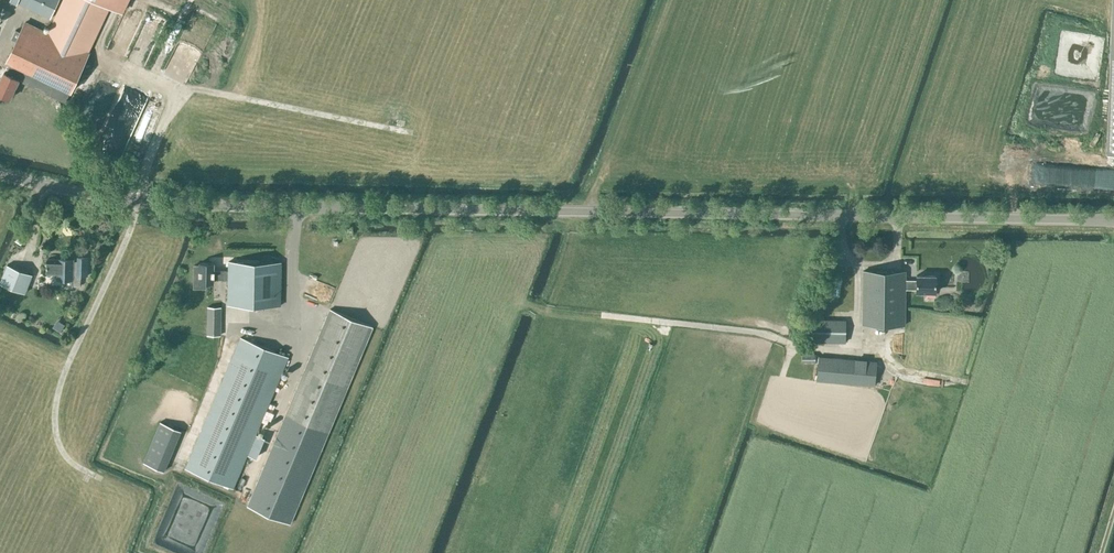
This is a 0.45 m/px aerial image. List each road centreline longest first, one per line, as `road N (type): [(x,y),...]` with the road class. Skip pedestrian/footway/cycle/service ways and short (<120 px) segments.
road 1 (unclassified): [(0,177),(138,206),(200,210),(1113,221)]

